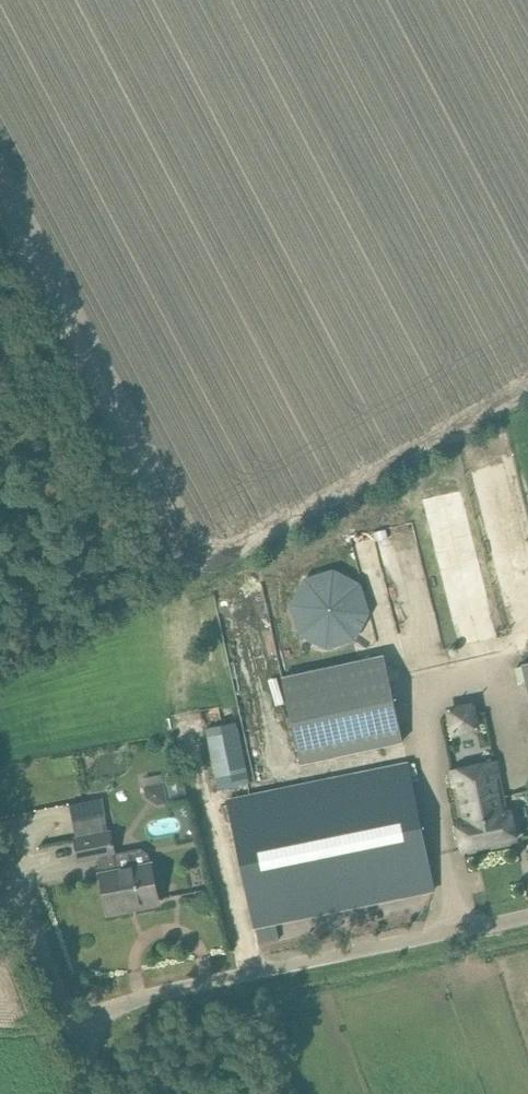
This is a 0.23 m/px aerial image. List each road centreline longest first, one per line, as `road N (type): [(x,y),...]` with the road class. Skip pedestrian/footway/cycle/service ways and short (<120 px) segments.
road 1 (unclassified): [(70,1024),(134,1002),(527,916)]
road 2 (unclassified): [(70,1024),(34,932),(0,907)]

